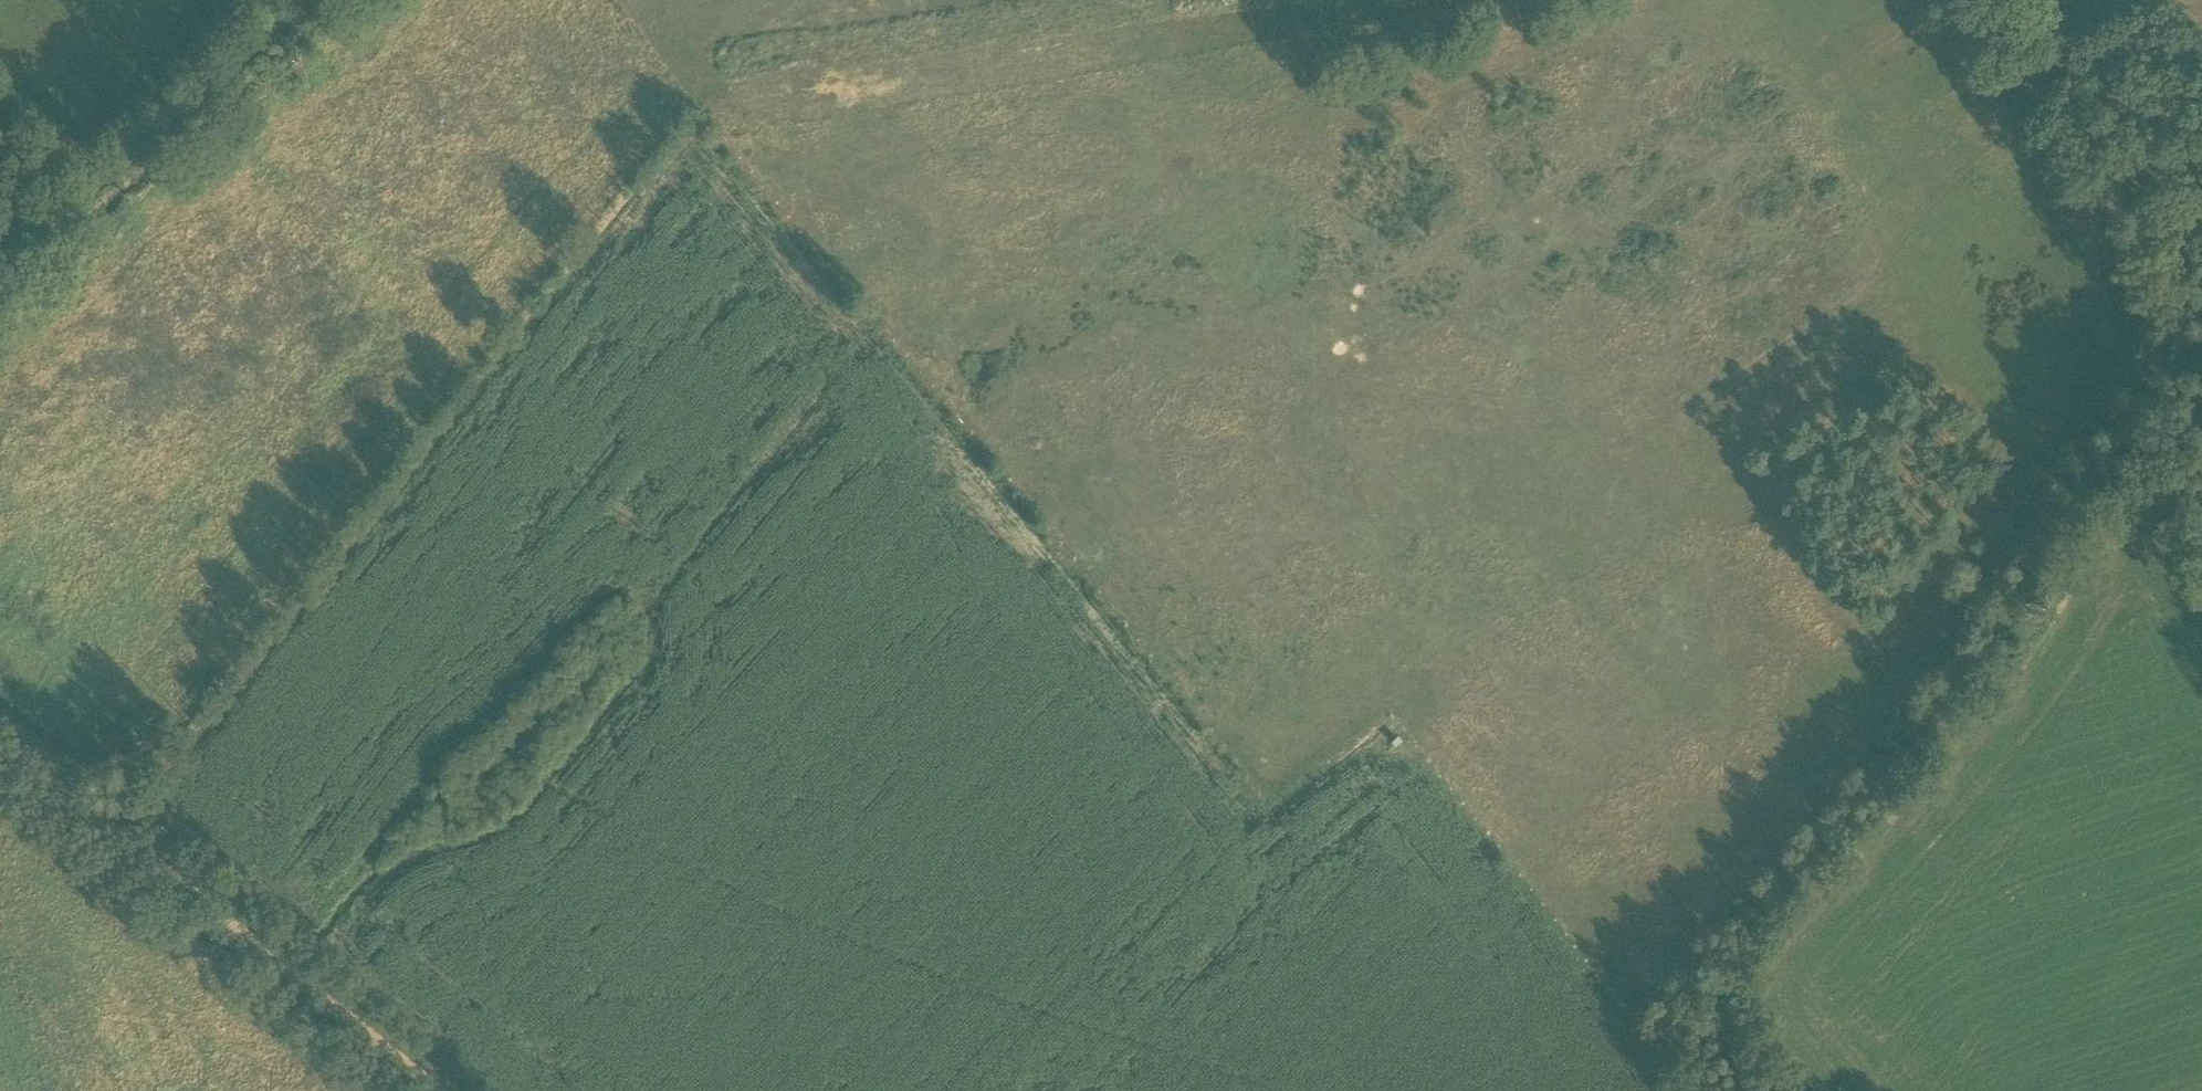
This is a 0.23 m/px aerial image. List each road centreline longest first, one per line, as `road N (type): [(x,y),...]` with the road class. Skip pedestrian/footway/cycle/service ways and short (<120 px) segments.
road 1 (track): [(437,1090),(0,744)]

